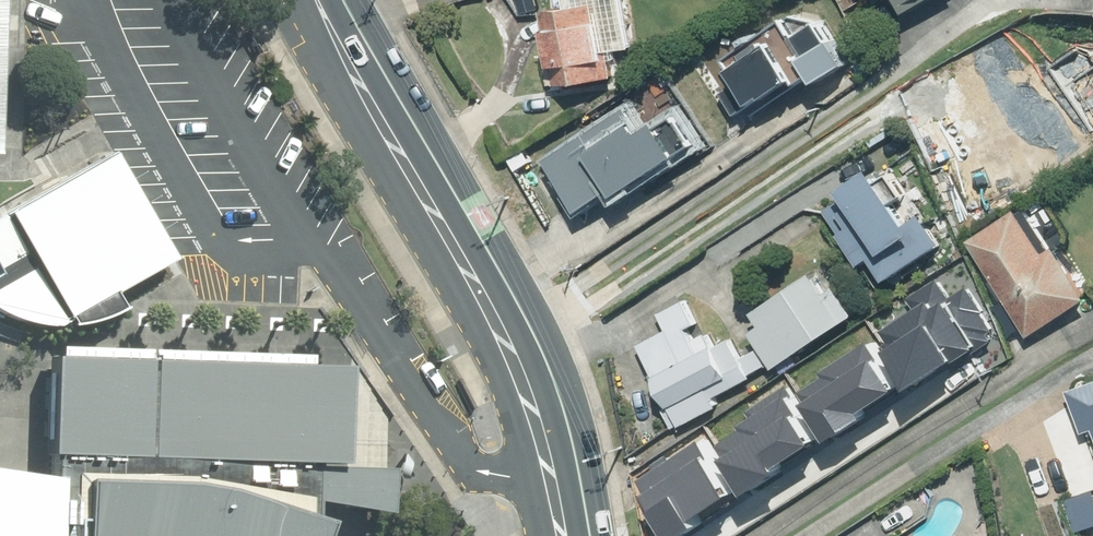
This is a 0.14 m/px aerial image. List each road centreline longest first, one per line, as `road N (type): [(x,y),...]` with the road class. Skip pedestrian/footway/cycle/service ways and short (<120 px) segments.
road 1 (secondary): [(316,0),(478,285),(536,419),(568,535)]

